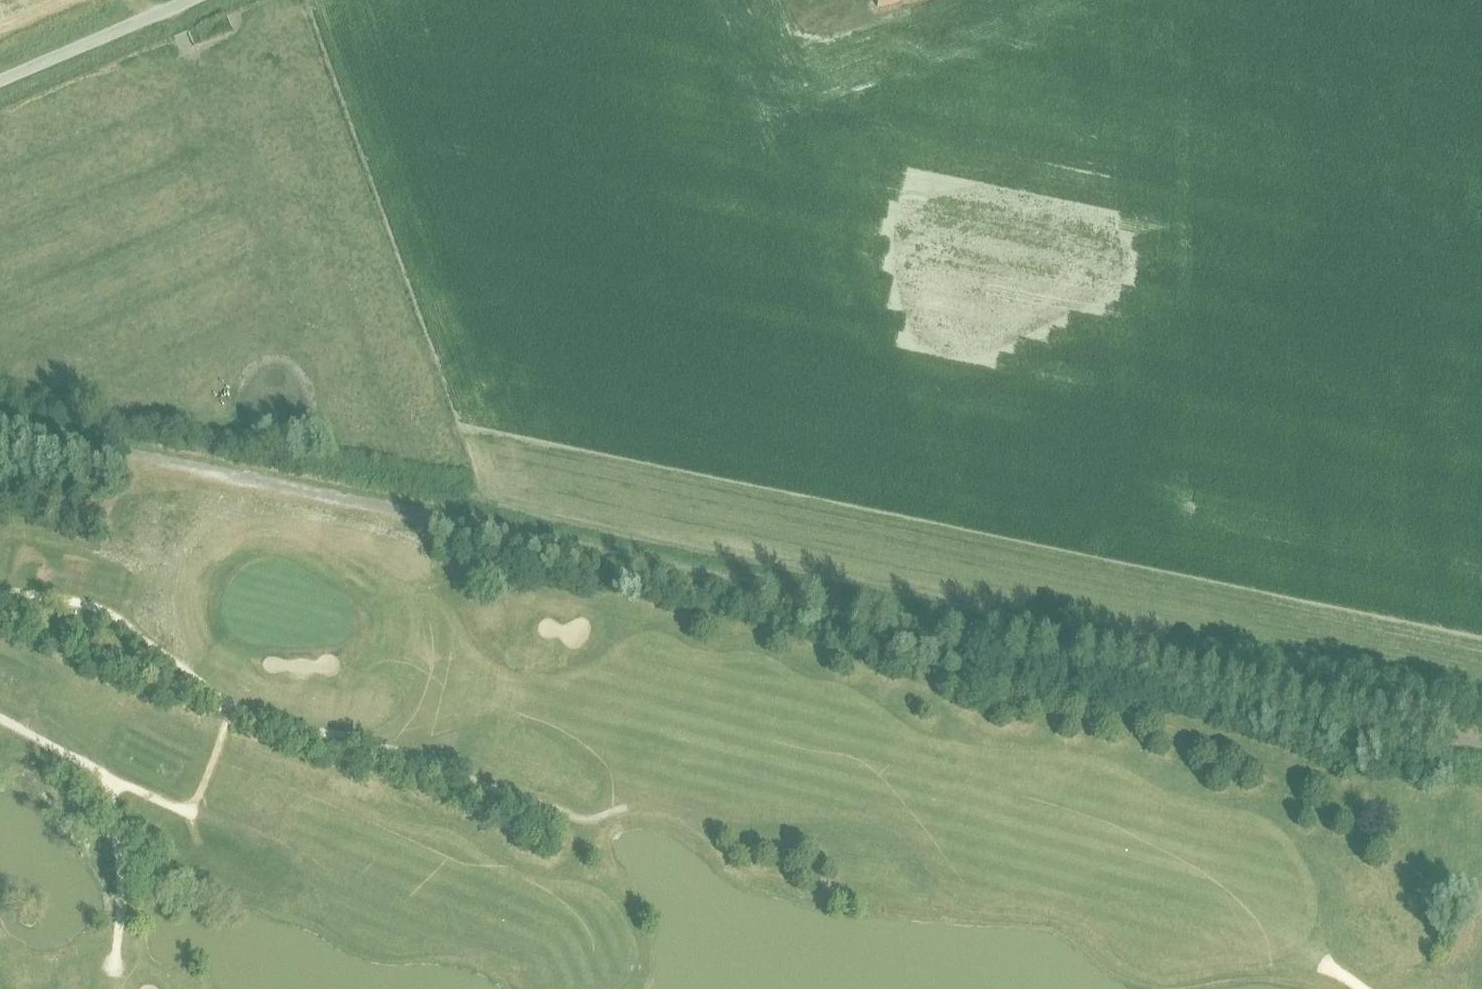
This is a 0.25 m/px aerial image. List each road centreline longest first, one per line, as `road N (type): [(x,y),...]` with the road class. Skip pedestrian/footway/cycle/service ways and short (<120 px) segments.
road 1 (unclassified): [(0,427),(1481,742)]
road 2 (unclassified): [(0,85),(205,0)]

